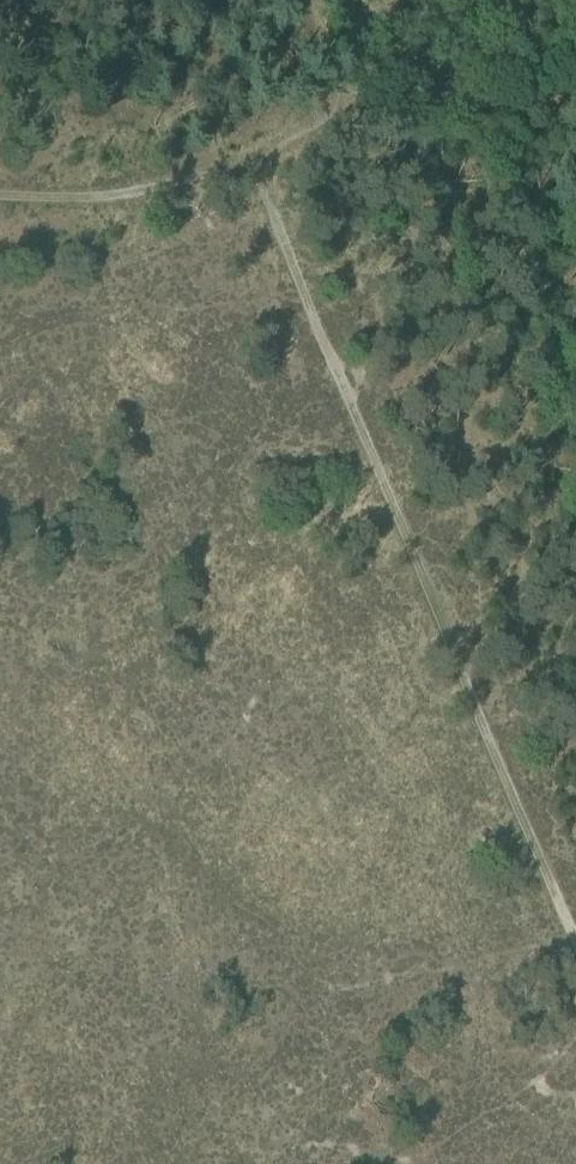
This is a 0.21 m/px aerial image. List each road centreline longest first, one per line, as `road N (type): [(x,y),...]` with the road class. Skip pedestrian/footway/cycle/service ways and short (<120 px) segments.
road 1 (track): [(0,205),(138,207),(255,174)]

